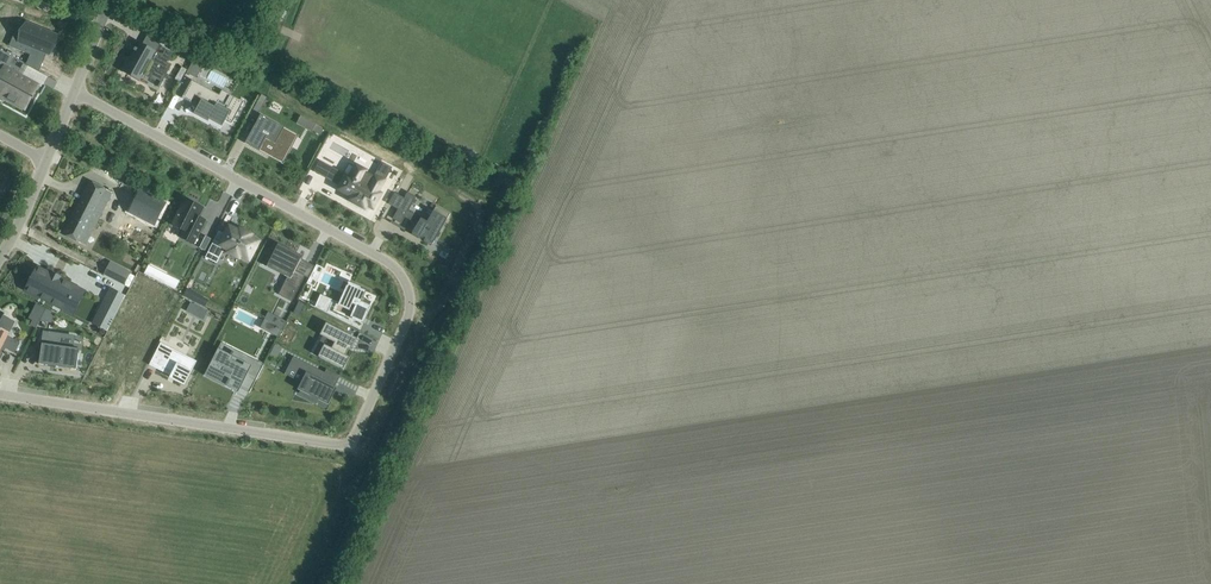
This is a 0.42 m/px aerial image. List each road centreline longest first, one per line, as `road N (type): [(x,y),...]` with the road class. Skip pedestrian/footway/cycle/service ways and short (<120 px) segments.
road 1 (residential): [(0,395),(350,446),(409,313),(409,290),(392,265),(74,91)]

